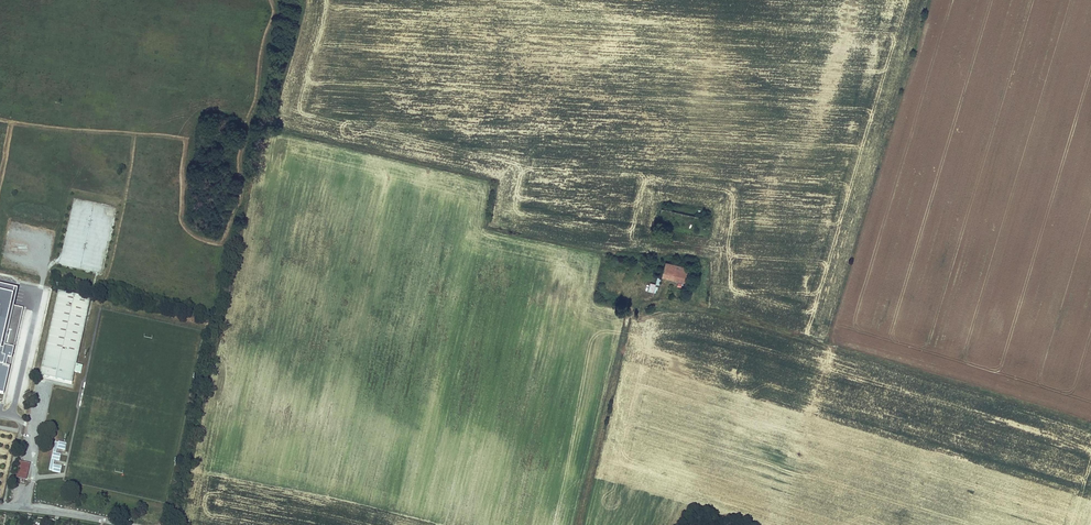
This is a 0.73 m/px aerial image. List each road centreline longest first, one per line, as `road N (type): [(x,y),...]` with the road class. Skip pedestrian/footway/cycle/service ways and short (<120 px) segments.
road 1 (track): [(1090,425),(709,309),(643,300),(627,317),(577,524)]
road 2 (unclassified): [(128,524),(0,507)]

